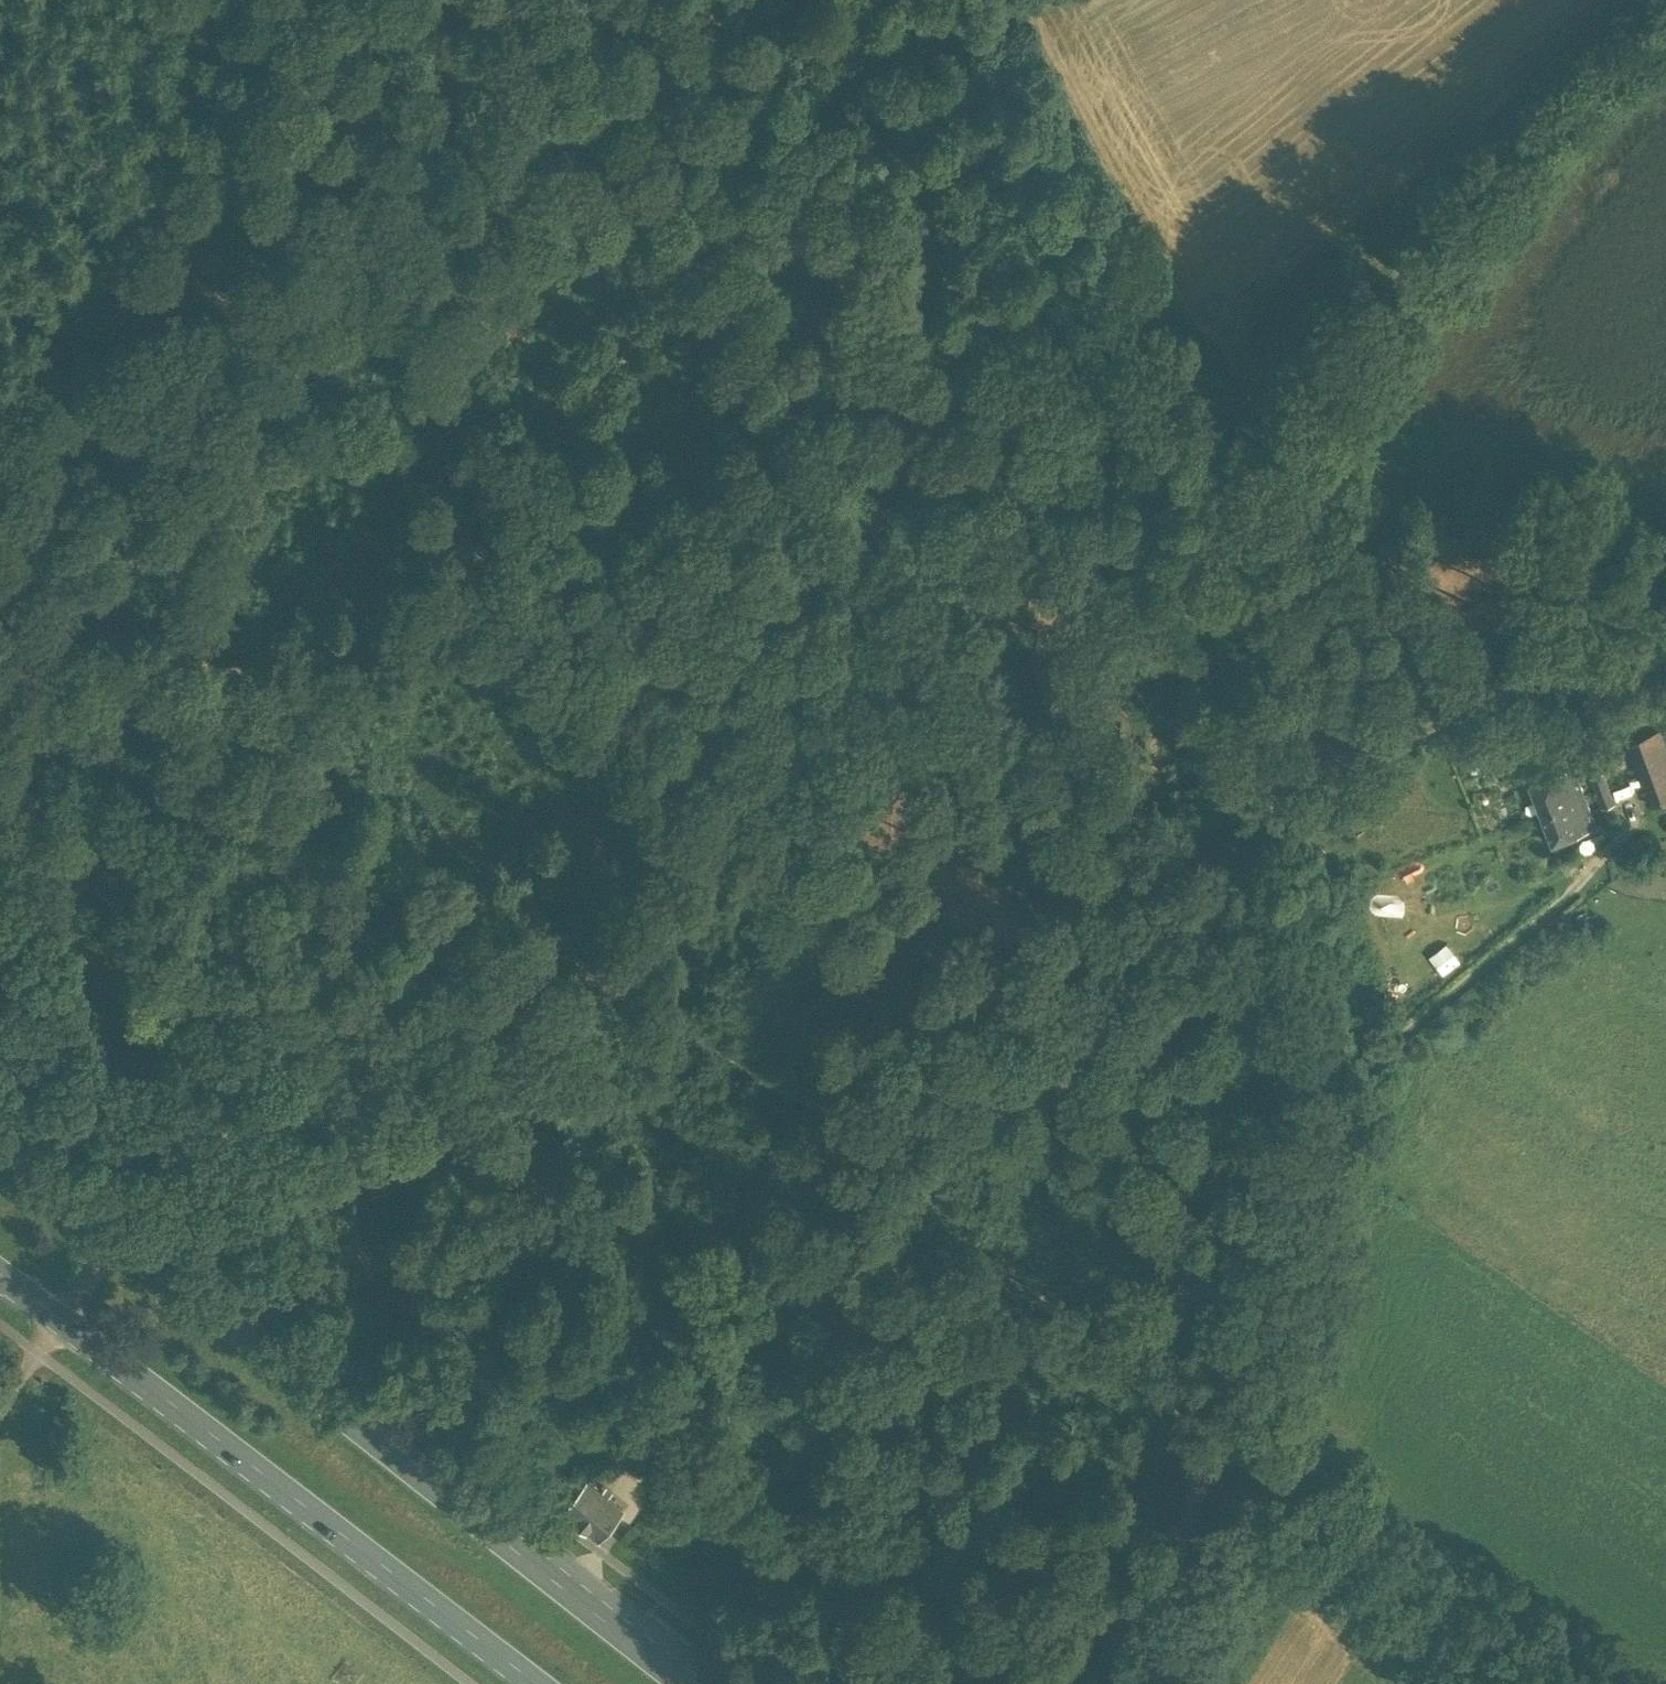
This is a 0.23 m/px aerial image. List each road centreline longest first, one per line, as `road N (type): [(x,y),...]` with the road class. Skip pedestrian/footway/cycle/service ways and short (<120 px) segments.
road 1 (unclassified): [(1131,1683),(1320,1118),(1256,714),(1254,534),(1266,488),(1354,343),(1454,211),(1524,139),(1665,18)]
road 2 (track): [(209,0),(626,241),(741,321),(805,394),(1215,988)]
road 3 (track): [(1665,607),(1530,689),(1252,795),(1154,570),(1078,437),(1018,355),(941,273),(781,125)]
road 4 (track): [(897,1160),(804,1237),(693,1372),(608,1427),(547,1447),(477,1416),(453,1394),(410,1304),(377,1277),(351,1231),(368,1129),(349,1055),(193,1021),(136,993)]
road 5 (track): [(704,0),(781,125),(769,130),(734,220),(248,843)]
road 6 (track): [(897,1160),(681,1020),(605,988),(508,879),(476,861),(333,872),(255,847),(178,785),(132,767),(56,745),(0,750)]
road 7 (track): [(1562,1683),(1105,1361),(990,1239),(897,1160)]
road 8 (primary): [(685,1683),(120,1240)]
road 9 (primary): [(60,1319),(535,1683)]
road 10 (track): [(1637,827),(1330,1091),(1313,1095),(1277,1074),(1215,988)]
road 11 (track): [(1215,988),(1108,1029),(1050,1074),(897,1160)]
road 12 (track): [(351,1231),(96,1048)]
road 13 (track): [(136,993),(0,880)]
road 14 (primary): [(120,1240),(0,1149)]

